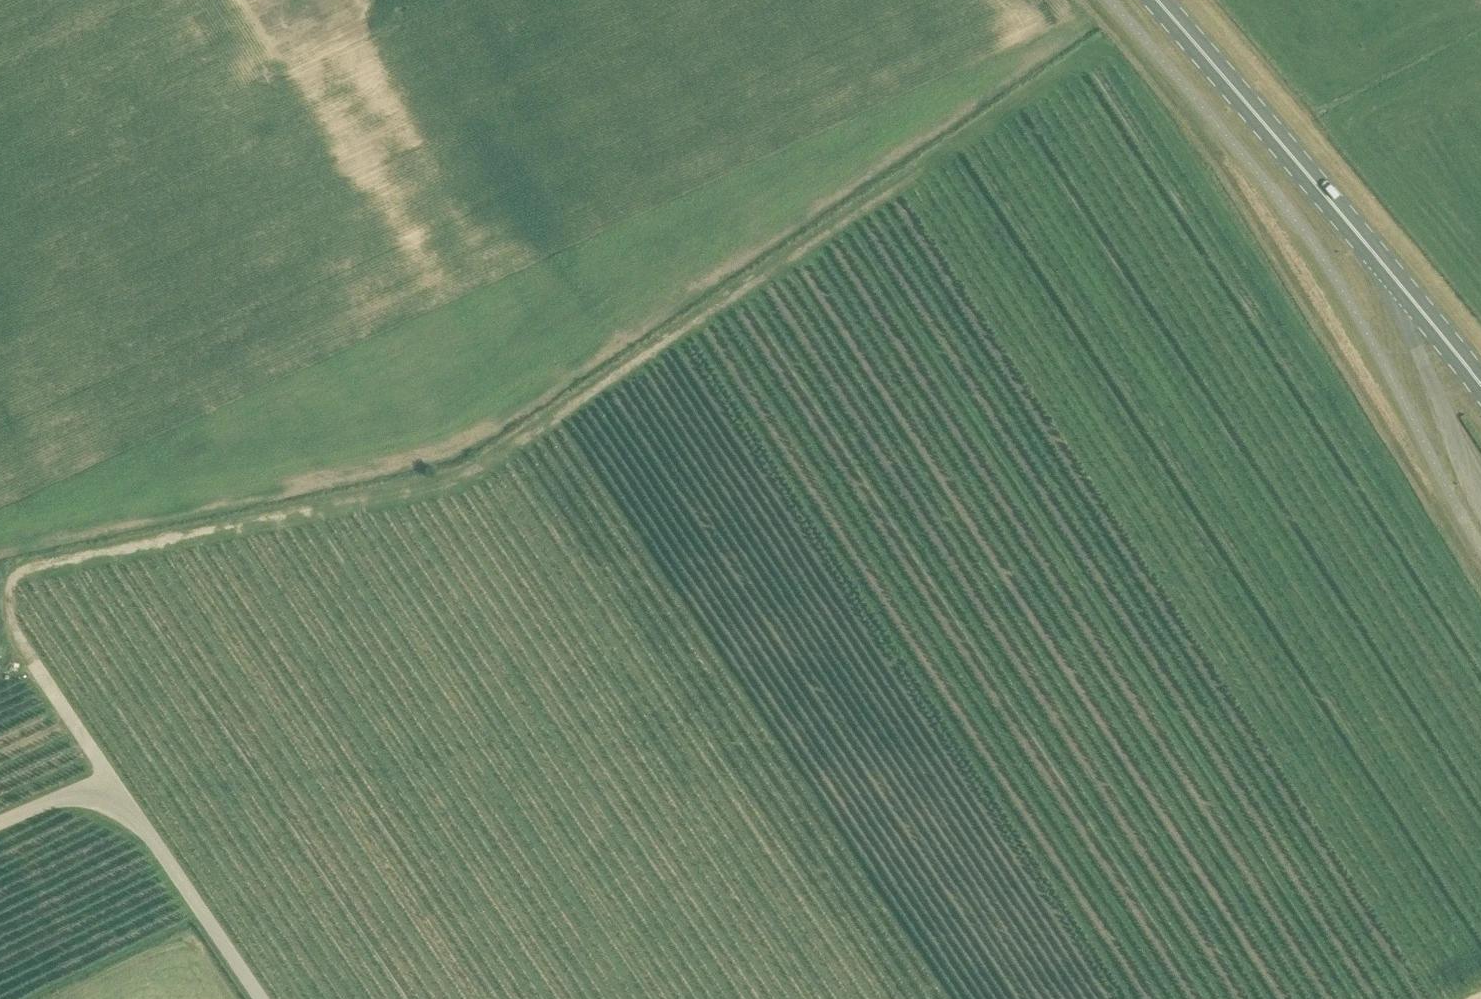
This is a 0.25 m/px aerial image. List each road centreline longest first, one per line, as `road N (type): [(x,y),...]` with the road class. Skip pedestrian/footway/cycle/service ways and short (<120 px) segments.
road 1 (primary): [(1480,385),(1154,0)]
road 2 (track): [(259,998),(112,784),(0,824)]
road 3 (track): [(112,784),(35,664)]

